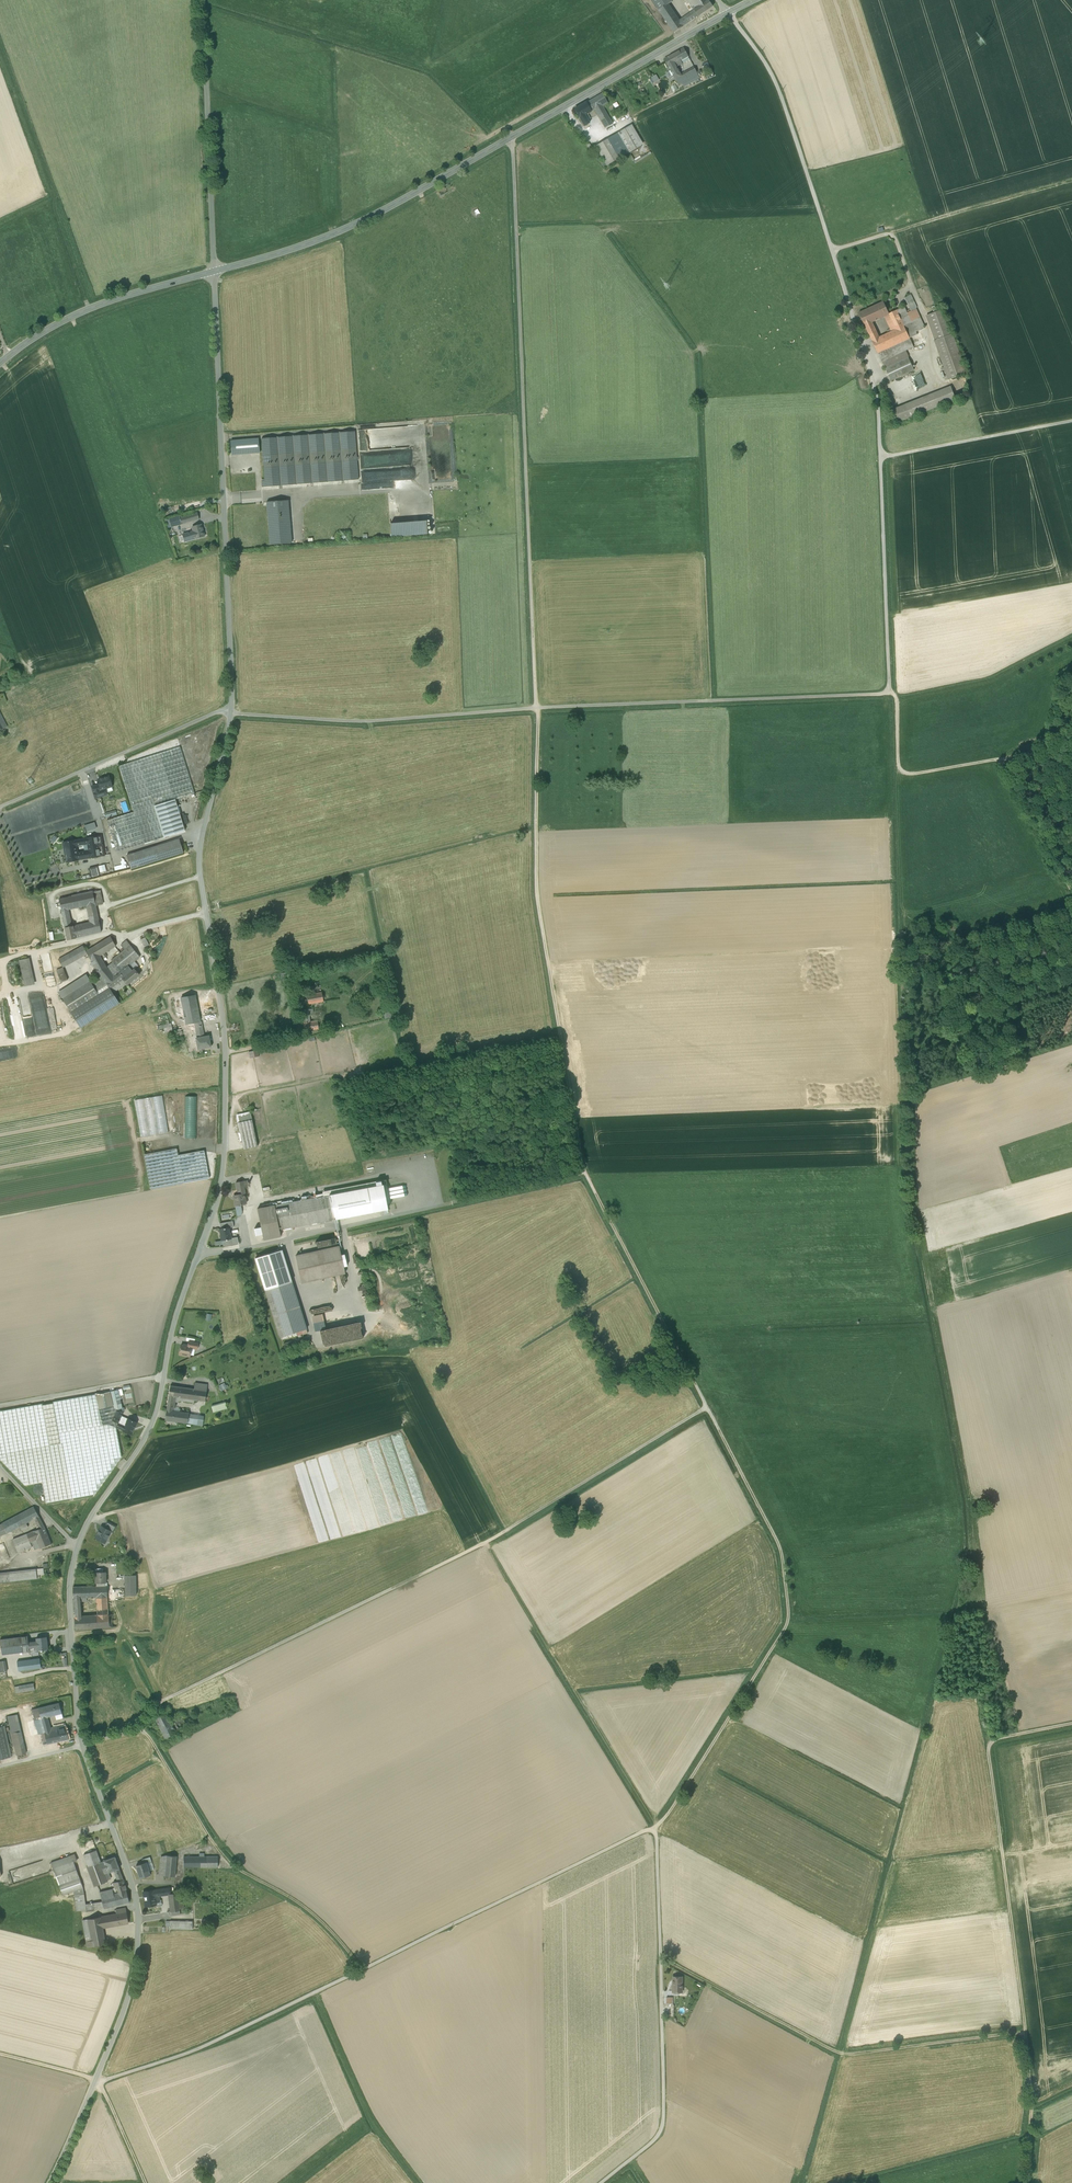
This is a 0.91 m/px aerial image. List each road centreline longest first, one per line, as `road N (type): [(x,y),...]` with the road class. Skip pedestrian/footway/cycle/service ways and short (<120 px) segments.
road 1 (track): [(586,1173),(772,1532),(788,1603),(784,1628),(666,1816),(363,1969),(312,1913),(216,1848),(145,1733),(81,1744)]
road 2 (track): [(508,139),(537,708),(537,893),(586,1173)]
road 3 (track): [(728,13),(776,84),(876,391),(889,694)]
road 4 (tertiary): [(164,1379),(224,1158),(224,1026),(199,861),(231,713)]
road 5 (track): [(889,694),(357,722),(231,713)]
road 6 (track): [(707,1407),(492,1539),(162,1701),(140,1730)]
road 7 (tertiary): [(214,272),(385,210),(728,13)]
road 8 (track): [(1027,2182),(1026,2033),(847,2056),(661,1959)]
road 9 (tertiary): [(49,2182),(137,1962),(132,1882),(82,1746)]
road 10 (tertiary): [(231,713),(214,272)]
road 11 (track): [(598,2182),(663,2131),(655,1825)]
road 12 (track): [(1026,2033),(990,1749),(997,1740),(1071,1725)]
road 13 (track): [(889,694),(897,701),(898,776),(1005,759),(1071,883)]
road 14 (track): [(363,1969),(193,2051),(96,2078)]
road 15 (track): [(91,309),(0,43)]
road 16 (unclassified): [(214,272),(203,0)]
road 17 (unclassified): [(0,807),(216,712),(231,713)]
road 18 (tertiary): [(0,364),(81,312),(214,272)]
road 19 (tertiary): [(82,1746),(69,1594),(77,1547)]
road 20 (unclassified): [(880,457),(1071,421)]
road 21 (track): [(832,251),(895,238),(929,334),(923,359)]
road 22 (tertiary): [(77,1547),(148,1432),(164,1379)]
road 23 (track): [(424,1210),(586,1173)]
road 24 (residential): [(164,1379),(0,1405)]

